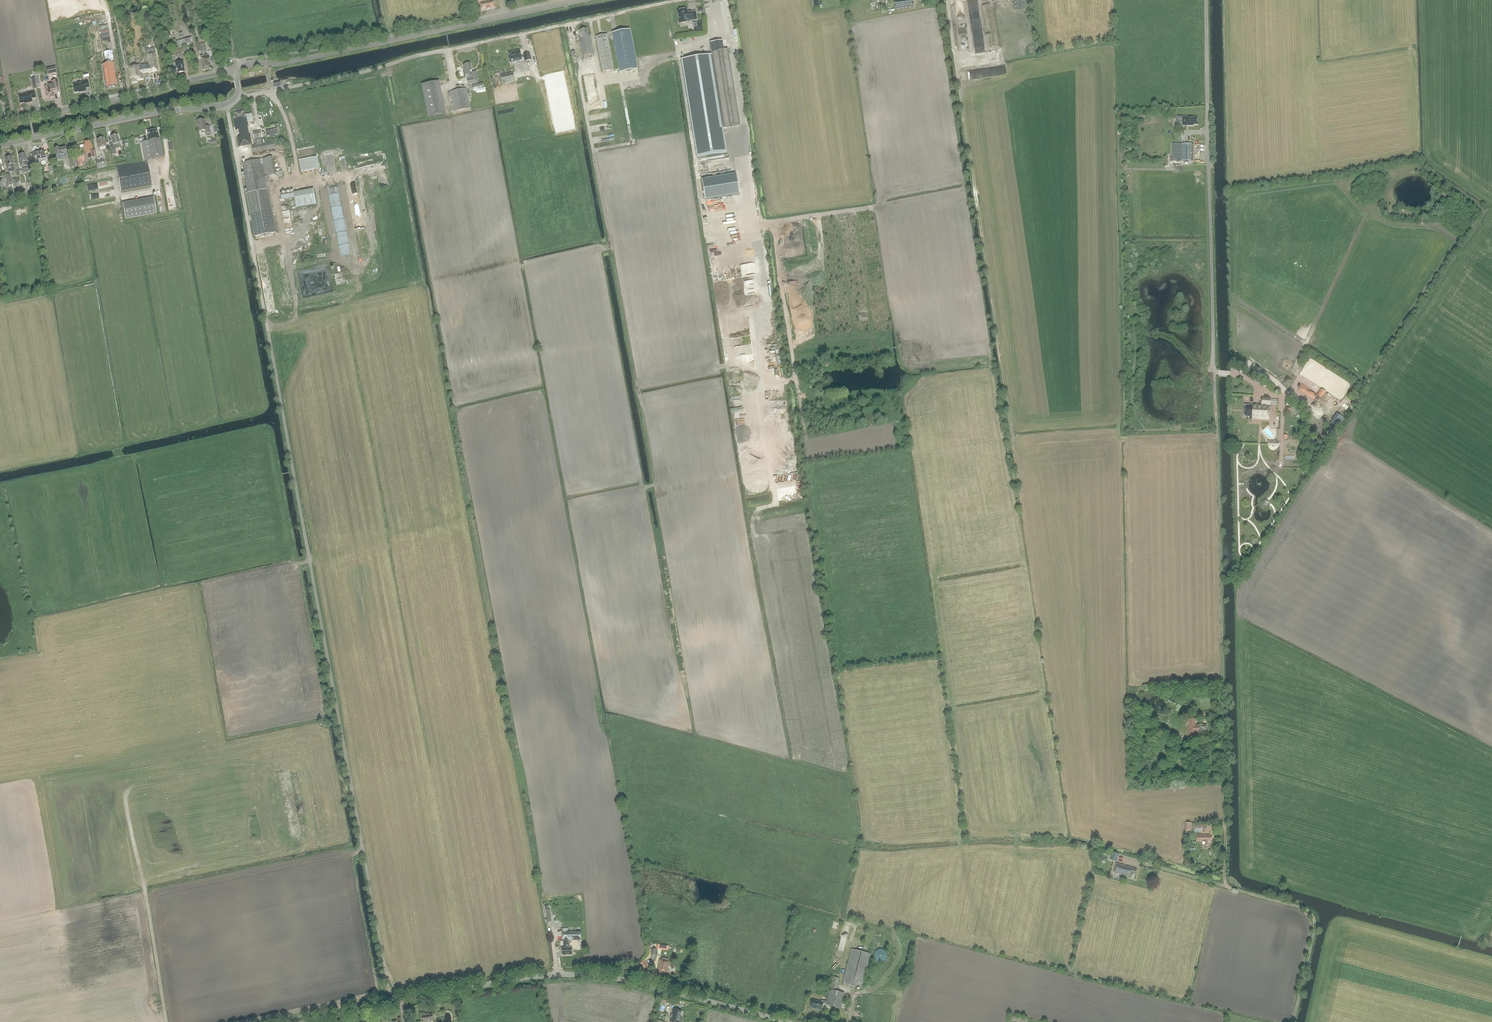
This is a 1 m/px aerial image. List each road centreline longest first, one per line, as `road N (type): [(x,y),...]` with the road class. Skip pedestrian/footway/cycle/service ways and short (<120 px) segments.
road 1 (track): [(1293,1021),(1315,929),(1312,913),(1227,887),(1226,874),(1205,0)]
road 2 (tertiary): [(788,1021),(585,975),(402,1001)]
road 3 (tertiary): [(238,74),(250,64),(576,0)]
road 4 (unclassified): [(0,123),(238,74)]
road 5 (track): [(682,0),(449,49)]
road 6 (tertiary): [(0,146),(227,104)]
road 7 (track): [(449,49),(282,89)]

